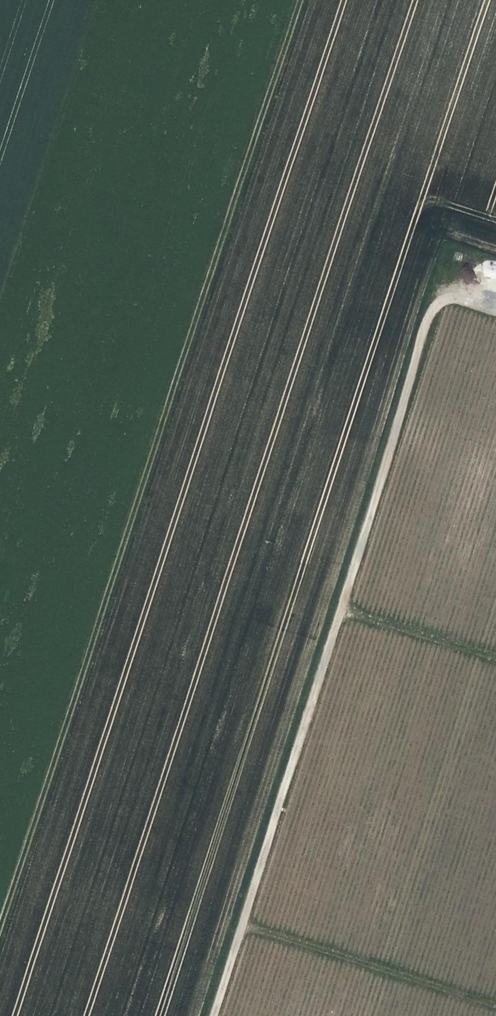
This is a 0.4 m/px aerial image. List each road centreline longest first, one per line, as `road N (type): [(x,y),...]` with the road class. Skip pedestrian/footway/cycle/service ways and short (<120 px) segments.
road 1 (track): [(0,925),(298,0)]
road 2 (track): [(210,1015),(443,293)]
road 3 (track): [(495,658),(339,609)]

